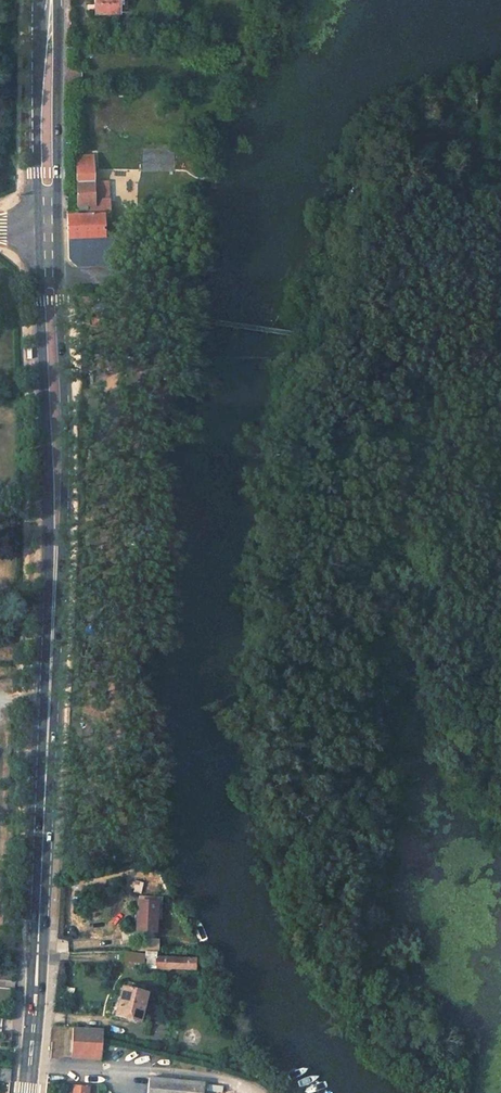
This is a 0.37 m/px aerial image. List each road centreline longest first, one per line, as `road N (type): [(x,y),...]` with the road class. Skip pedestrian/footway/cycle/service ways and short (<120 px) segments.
road 1 (primary): [(45,228),(54,526),(25,1092)]
road 2 (primary): [(45,0),(45,228)]

